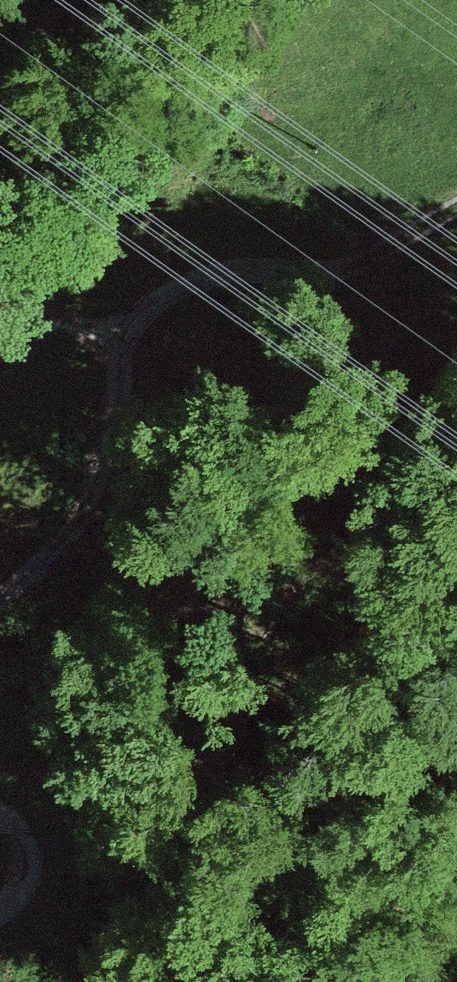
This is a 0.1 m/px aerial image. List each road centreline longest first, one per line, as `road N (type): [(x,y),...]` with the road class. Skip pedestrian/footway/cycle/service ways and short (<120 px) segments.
road 1 (track): [(0,595),(75,501),(147,314),(174,300),(334,268),(456,207)]
road 2 (track): [(0,325),(132,346)]
road 3 (track): [(0,913),(23,882),(26,859),(22,831),(0,806)]

